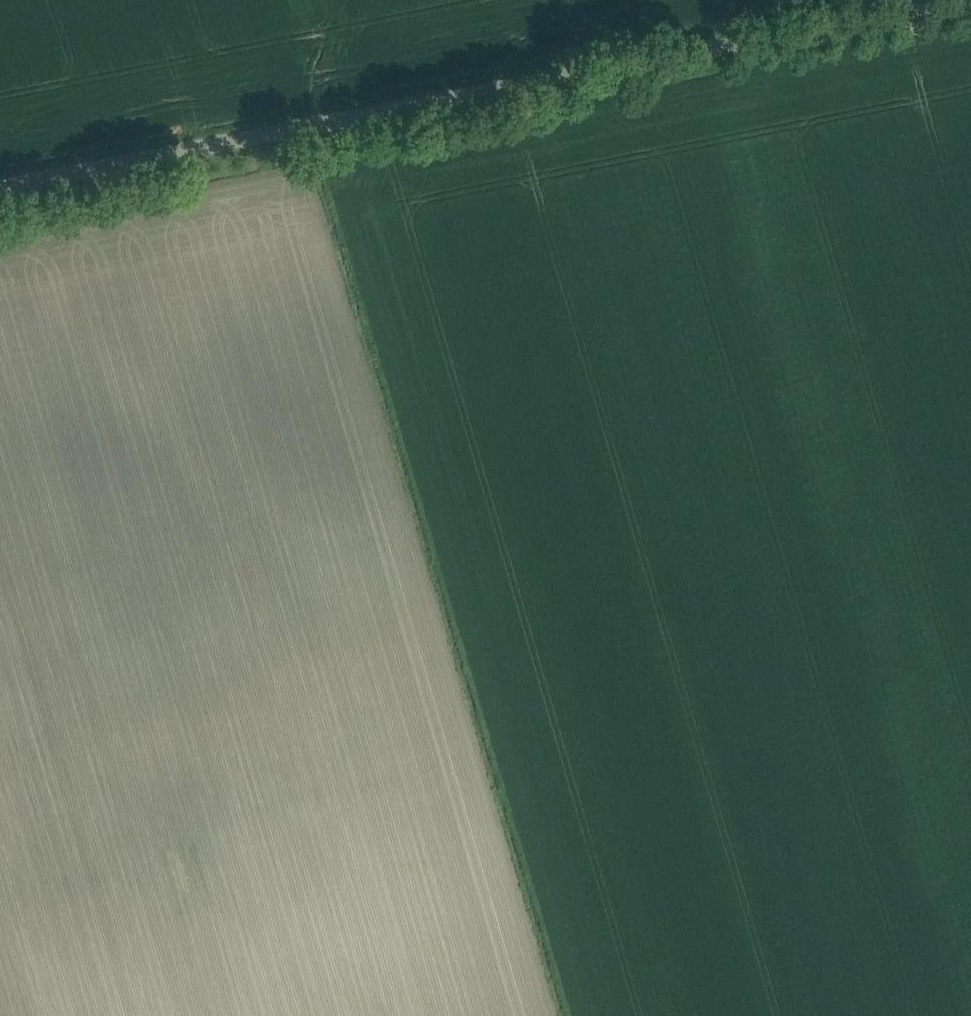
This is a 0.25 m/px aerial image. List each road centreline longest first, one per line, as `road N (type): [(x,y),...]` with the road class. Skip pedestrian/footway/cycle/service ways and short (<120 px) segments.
road 1 (unclassified): [(0,190),(932,0)]

